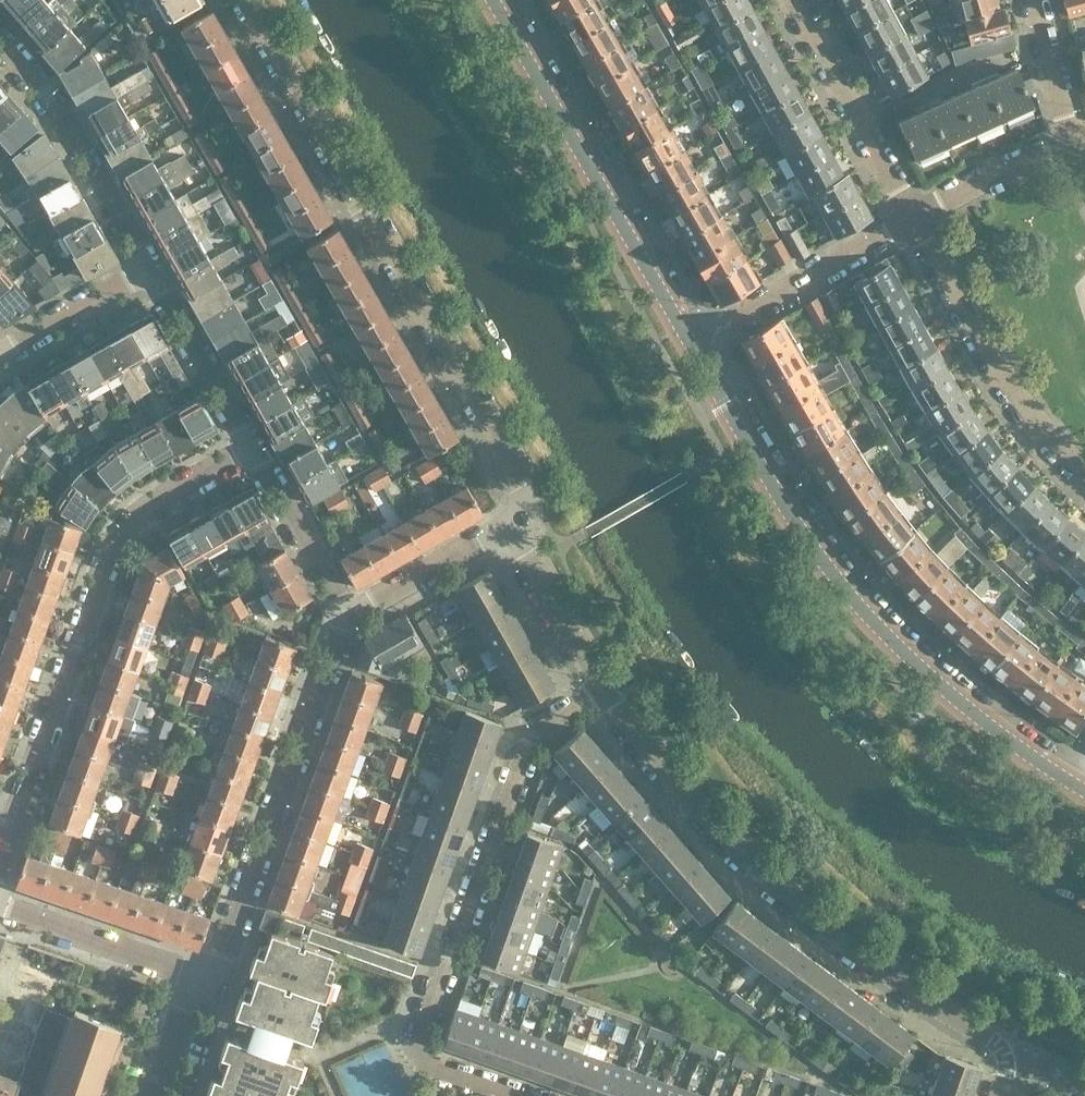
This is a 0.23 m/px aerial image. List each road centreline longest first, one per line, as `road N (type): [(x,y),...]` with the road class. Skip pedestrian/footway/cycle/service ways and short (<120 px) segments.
road 1 (residential): [(518,535),(533,504),(251,0)]
road 2 (tertiary): [(1073,783),(943,690),(863,613),(804,537),(688,339)]
road 3 (residential): [(1004,1055),(763,873),(690,800),(599,688)]
road 4 (residential): [(511,1095),(425,1066),(413,1049),(537,728),(599,688)]
road 5 (residential): [(0,869),(108,537),(252,448)]
road 6 (tertiary): [(688,339),(493,0)]
road 7 (residential): [(214,986),(343,624)]
road 8 (residential): [(1084,485),(1027,428),(900,215)]
road 9 (residential): [(145,266),(48,93),(0,36)]
road 10 (residential): [(688,339),(900,215)]
road 11 (residential): [(900,215),(788,0)]
road 12 (residential): [(214,986),(0,906)]
road 13 (residential): [(252,448),(145,266)]
road 14 (residential): [(343,624),(252,448)]
road 15 (residential): [(343,624),(518,535)]
road 16 (residential): [(900,215),(1068,132)]
road 17 (residential): [(599,688),(518,535)]
road 18 (residential): [(0,348),(145,266)]
road 19 (residential): [(1068,132),(1031,0)]
road 20 (residential): [(159,1095),(190,1006),(214,986)]

